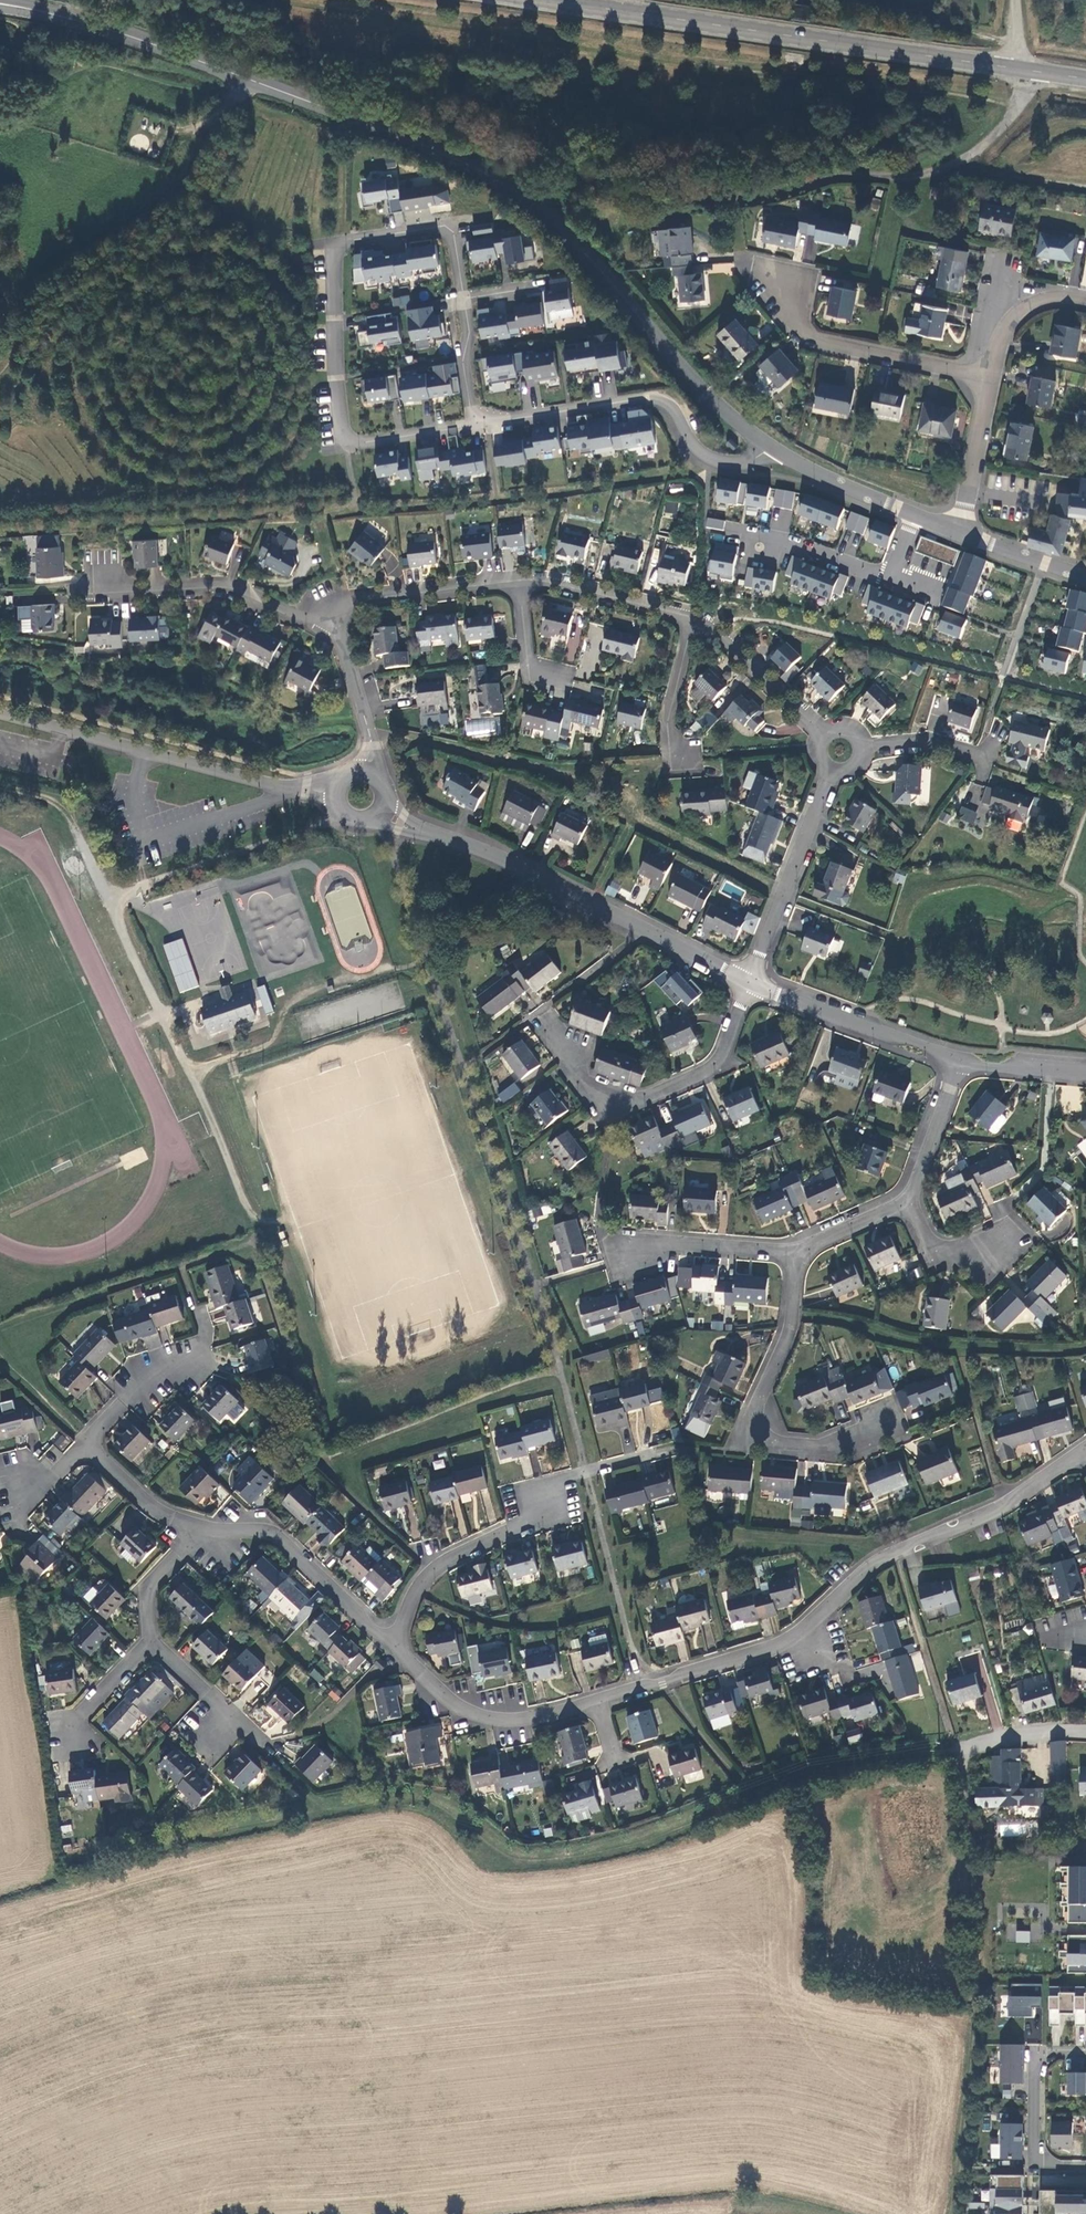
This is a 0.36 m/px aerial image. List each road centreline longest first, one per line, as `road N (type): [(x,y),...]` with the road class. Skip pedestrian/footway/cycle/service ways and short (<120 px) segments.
road 1 (track): [(1017,105),(277,0)]
road 2 (unclassified): [(1033,70),(994,136),(934,173),(850,176),(745,198),(583,182),(530,196)]
road 3 (tertiary): [(530,196),(352,118),(26,5)]
road 4 (residential): [(476,425),(352,443),(334,419),(335,245),(438,226),(451,242),(459,299)]
road 5 (primary): [(1015,68),(553,0)]
road 6 (track): [(962,2213),(979,2004),(960,1752)]
road 7 (residential): [(748,981),(501,858),(430,834)]
road 8 (tertiary): [(770,448),(720,408),(530,196)]
road 9 (residential): [(899,1556),(870,1568),(823,1616),(763,1650),(594,1698)]
road 10 (unclassified): [(331,795),(0,711)]
road 11 (residential): [(899,1556),(960,1752),(1001,1737),(1085,1729)]
road 12 (residential): [(770,448),(737,464),(707,460),(690,451),(665,407),(646,398),(476,425)]
road 13 (residential): [(797,1251),(788,1336),(755,1426),(774,1443),(843,1448),(892,1432)]
road 14 (residential): [(989,378),(811,337),(789,325),(780,288),(757,256)]
road 15 (residential): [(588,1472),(542,1509),(432,1571),(390,1643)]
road 16 (residential): [(748,981),(712,1065),(660,1094),(605,1092),(583,1078),(571,1055)]
road 17 (residential): [(594,1698),(488,1721),(463,1713),(390,1643)]
road 18 (residential): [(390,1643),(261,1529),(201,1532)]
road 19 (residential): [(329,608),(291,616),(230,587),(139,591),(109,582)]
road 20 (residential): [(958,1061),(748,981)]
road 21 (residential): [(828,772),(748,981)]
road 22 (residential): [(1083,1449),(1008,1505),(899,1556)]
road 23 (residential): [(797,1251),(607,1244),(601,1221)]
road 24 (residential): [(1085,2050),(1046,2052),(1037,2060),(1034,2141),(1045,2164),(1085,2169)]
road 25 (residential): [(519,583),(329,608)]
road 26 (residential): [(697,622),(519,583)]
road 27 (residential): [(825,732),(697,622)]
road 28 (residential): [(367,768),(369,733),(329,608)]
road 29 (tertiary): [(917,516),(770,448)]
road 30 (residential): [(741,528),(796,536),(895,573)]
road 31 (residential): [(207,1346),(139,1387),(83,1443)]
road 32 (residential): [(954,530),(989,378)]
road 33 (residential): [(958,1061),(908,1202)]
road 34 (residential): [(201,1532),(157,1510),(83,1443)]
road 35 (residential): [(697,622),(672,727),(685,758)]
road 36 (tertiary): [(1085,575),(954,530)]
road 37 (residential): [(1010,1242),(940,1255),(908,1202)]
road 38 (residential): [(1085,1073),(958,1061)]
road 39 (residential): [(459,299),(476,425)]
road 40 (residential): [(201,1532),(151,1583),(147,1638)]
road 41 (residential): [(147,1638),(68,1733)]
road 42 (residential): [(908,1202),(797,1251)]

